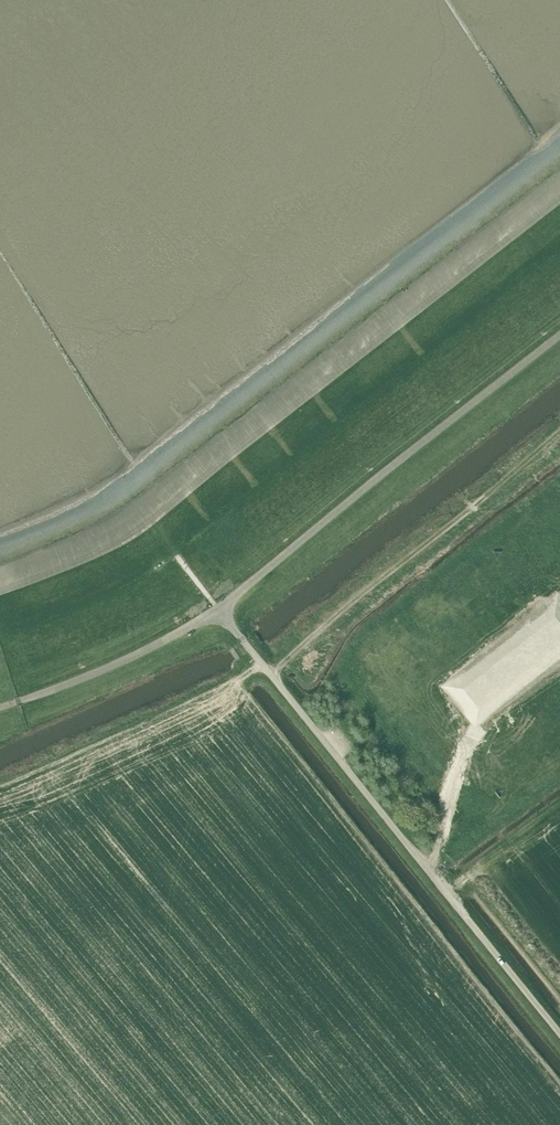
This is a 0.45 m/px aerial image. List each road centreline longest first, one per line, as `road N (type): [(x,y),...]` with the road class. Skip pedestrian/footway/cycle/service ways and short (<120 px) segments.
road 1 (unclassified): [(559,1034),(218,609)]
road 2 (unclassified): [(218,609),(559,335)]
road 3 (track): [(559,431),(273,676)]
road 4 (unclassified): [(0,708),(153,648),(218,609)]
road 5 (track): [(429,871),(462,740)]

